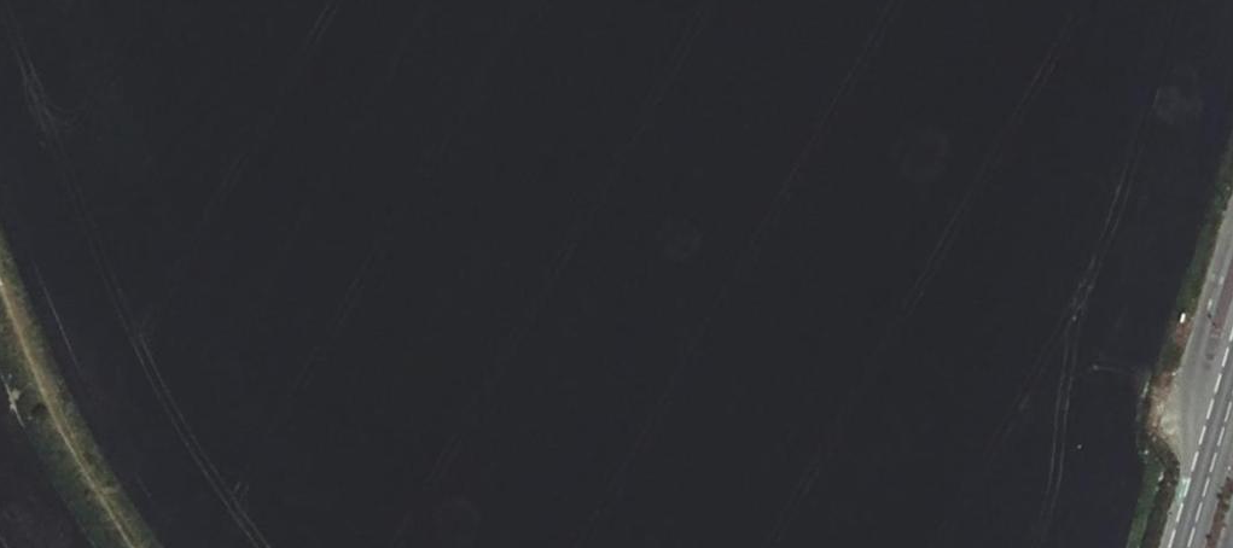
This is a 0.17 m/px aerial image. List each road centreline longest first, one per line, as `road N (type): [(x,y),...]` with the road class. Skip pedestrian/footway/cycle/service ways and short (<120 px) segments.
road 1 (track): [(137,547),(73,444),(0,274)]
road 2 (primary): [(1232,403),(1191,547)]

